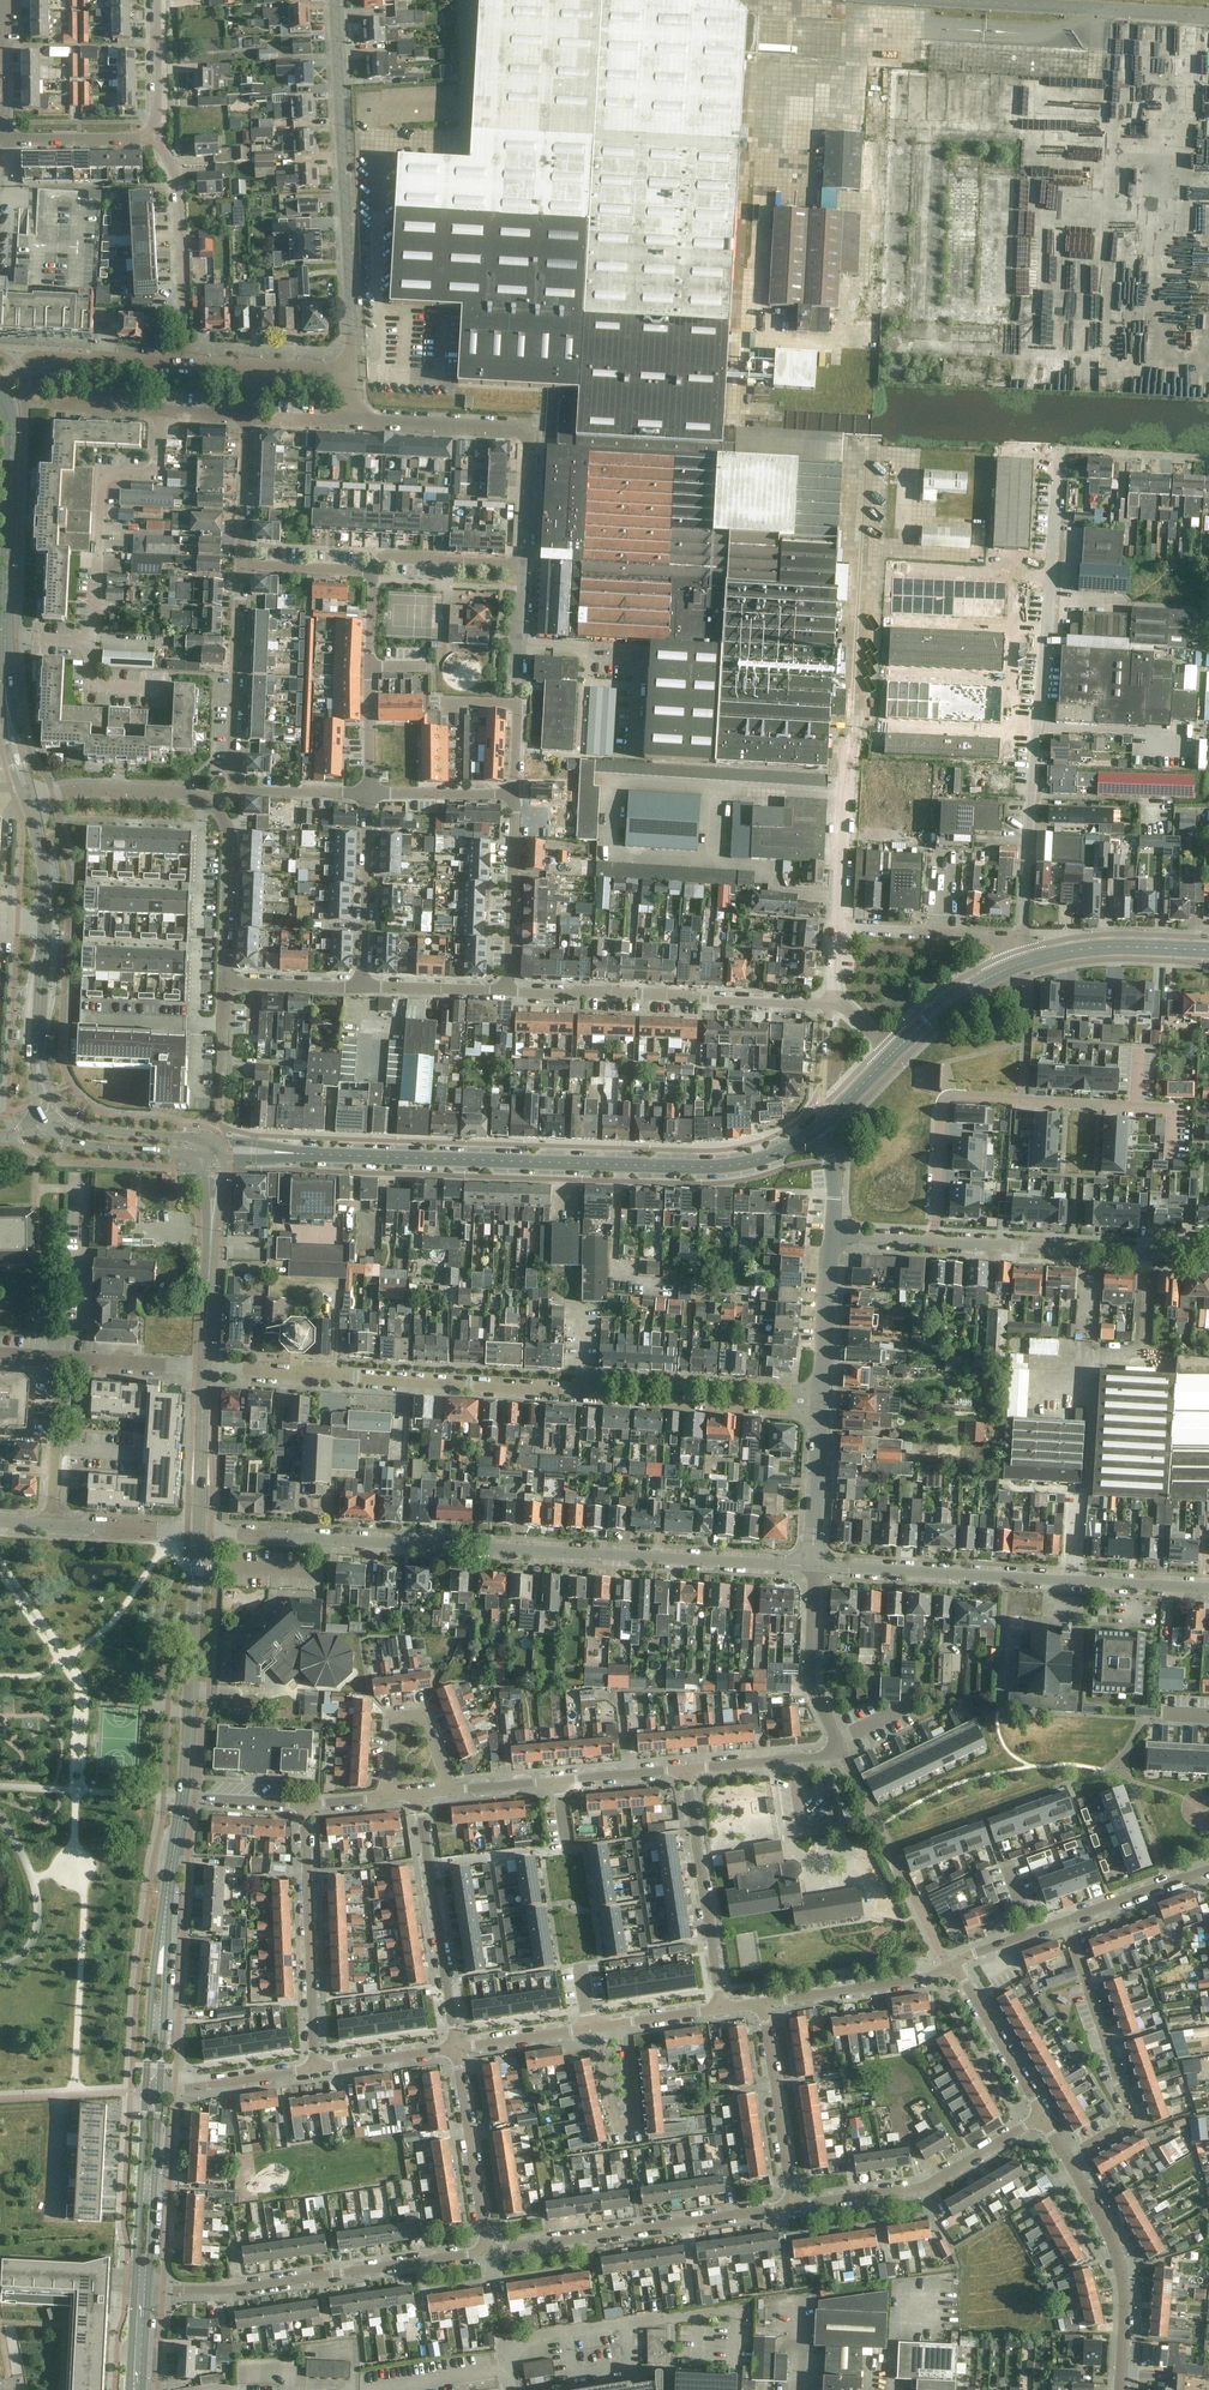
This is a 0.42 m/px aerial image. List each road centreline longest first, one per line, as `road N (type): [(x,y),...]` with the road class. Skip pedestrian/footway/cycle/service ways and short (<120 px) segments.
road 1 (residential): [(1019,941),(1059,449),(1208,460)]
road 2 (residential): [(814,1565),(199,1533)]
road 3 (tertiary): [(210,1146),(697,1168),(773,1154),(812,1133)]
road 4 (residential): [(1208,1589),(814,1565)]
road 5 (residential): [(592,1391),(203,1367)]
road 6 (residential): [(939,1243),(947,1095),(1172,1110)]
road 7 (residential): [(352,372),(335,0)]
road 8 (residential): [(225,983),(230,845),(214,807),(180,792),(26,791)]
road 9 (residential): [(685,1769),(839,1749),(809,1675),(814,1565)]
road 10 (residential): [(149,2288),(224,2290),(487,2252)]
road 11 (residential): [(828,1005),(508,989)]
road 12 (residential): [(523,564),(528,430),(350,422)]
road 13 (residential): [(487,2252),(792,2208)]
road 14 (residential): [(94,641),(101,472),(156,475),(160,410)]
road 15 (unclassified): [(1208,17),(922,0)]
road 16 (residential): [(1068,2157),(1119,2130),(1130,2111),(1065,1920)]
road 17 (residential): [(792,2208),(923,2187),(1042,2119)]
road 18 (residential): [(1208,1259),(939,1243)]
road 19 (tertiary): [(183,1796),(199,1533)]
road 20 (residential): [(315,2068),(304,1805)]
road 21 (tertiary): [(37,1052),(46,897),(26,791)]
road 22 (residential): [(418,1794),(456,2048)]
road 23 (tertiary): [(4,638),(12,418),(0,388)]
road 24 (residential): [(1119,2389),(1123,2285),(1113,2238),(1068,2157)]
road 25 (residential): [(685,1769),(721,2009)]
road 26 (residential): [(450,1791),(685,1769)]
road 27 (residential): [(181,365),(179,186),(151,139)]
road 28 (residential): [(821,1392),(603,1382),(592,1391)]
road 29 (residential): [(592,1391),(604,1398),(820,1411)]
road 30 (residential): [(237,787),(242,564)]
road 31 (tertiary): [(203,1367),(216,1168),(210,1146)]
road 32 (tertiary): [(168,1876),(146,2092)]
road 33 (tertiary): [(159,2090),(168,1876)]
road 34 (residential): [(626,2023),(633,2121),(626,2125),(613,2118),(596,2027)]
road 35 (residential): [(792,2208),(763,2003)]
road 36 (residential): [(456,2048),(487,2252)]
road 37 (unclassified): [(509,2389),(505,2369),(529,2339),(671,2319)]
road 38 (residential): [(836,930),(842,770),(855,734)]
road 39 (tertiary): [(149,2288),(159,2090)]
road 40 (residential): [(954,1964),(925,1979),(763,2003)]
road 41 (tertiary): [(146,2092),(136,2287)]
road 42 (residential): [(508,989),(512,795)]
road 43 (residential): [(361,987),(369,794)]
road 44 (residential): [(0,380),(42,359),(181,365)]
road 45 (residential): [(1019,941),(836,930)]
road 46 (residential): [(450,1791),(423,1719),(401,1716),(393,1730),(389,1797)]
road 47 (residential): [(1042,2119),(954,1964)]
road 48 (residential): [(51,1526),(63,1357)]
road 49 (tertiary): [(46,1126),(102,1149),(174,1153),(210,1146)]
road 50 (tertiary): [(199,1533),(203,1367)]
road 51 (tertiary): [(890,1055),(953,998),(1025,962)]
road 52 (residential): [(512,795),(517,704),(443,701)]
road 53 (residential): [(315,2068),(159,2090)]
road 54 (residential): [(523,564),(389,558),(373,572)]
road 55 (residential): [(821,1392),(831,1237)]
road 56 (residential): [(814,1565),(820,1411)]
road 57 (tertiary): [(1208,952),(1055,953)]
road 58 (residential): [(1208,1869),(1065,1920)]
road 59 (tertiary): [(210,1146),(95,1129),(64,1112)]
road 60 (residential): [(2,140),(151,139)]
road 61 (residential): [(199,1533),(51,1526)]
road 62 (residential): [(242,564),(248,416)]
road 63 (residential): [(508,989),(361,987)]
road 64 (residential): [(512,795),(369,794)]
road 65 (residential): [(456,2048),(315,2068)]
road 66 (residential): [(596,2027),(456,2048)]
road 67 (residential): [(203,1367),(63,1357)]
road 68 (residential): [(2,140),(1,0)]
road 69 (residential): [(151,139),(157,0)]
road 70 (tertiary): [(26,791),(4,655)]
road 71 (residential): [(361,987),(225,983)]
road 72 (residential): [(369,794),(237,787)]
road 73 (residential): [(373,572),(242,564)]
road 74 (residential): [(369,794),(370,667)]
road 75 (residential): [(170,692),(91,688),(94,641)]
road 76 (residential): [(183,1796),(304,1805)]
road 77 (residential): [(1065,1920),(954,1964)]

